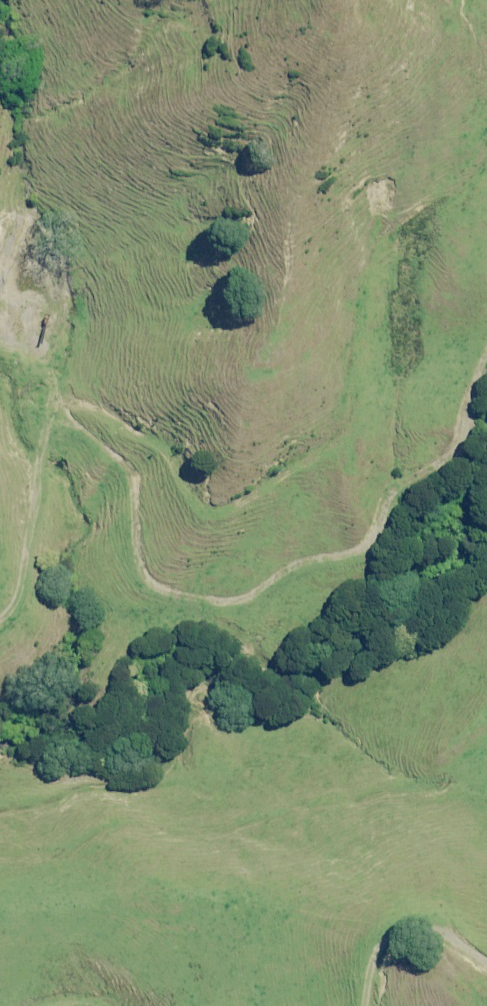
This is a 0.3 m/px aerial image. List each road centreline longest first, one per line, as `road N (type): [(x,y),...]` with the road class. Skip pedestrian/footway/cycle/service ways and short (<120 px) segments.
road 1 (track): [(57,406),(93,406),(146,437),(175,458),(204,510),(246,502),(349,434)]
road 2 (track): [(0,622),(18,604),(42,507),(42,457),(57,406),(47,343)]
road 3 (track): [(486,961),(444,931),(417,929),(384,952),(372,1005)]

